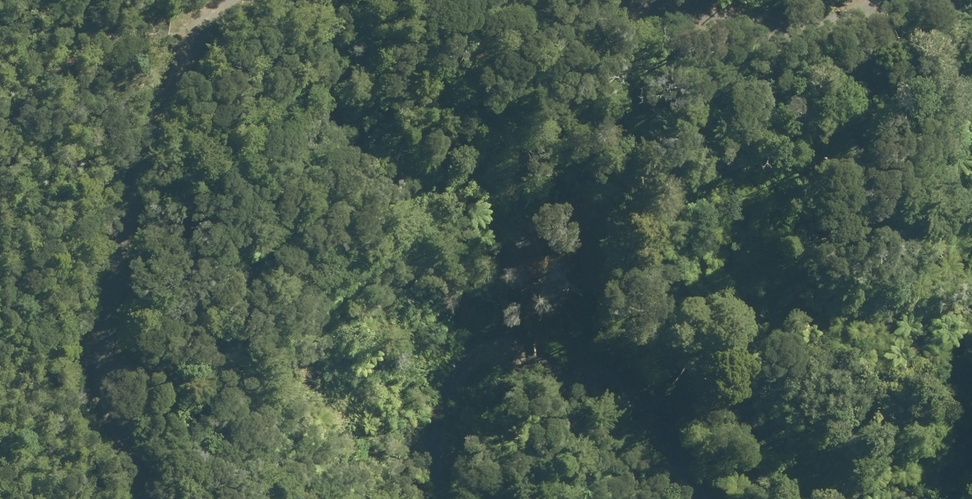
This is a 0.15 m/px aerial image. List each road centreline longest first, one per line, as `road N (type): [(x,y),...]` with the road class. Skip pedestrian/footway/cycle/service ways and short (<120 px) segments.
road 1 (track): [(116,498),(90,300),(158,90),(216,0)]
road 2 (track): [(440,0),(764,20),(842,0)]

